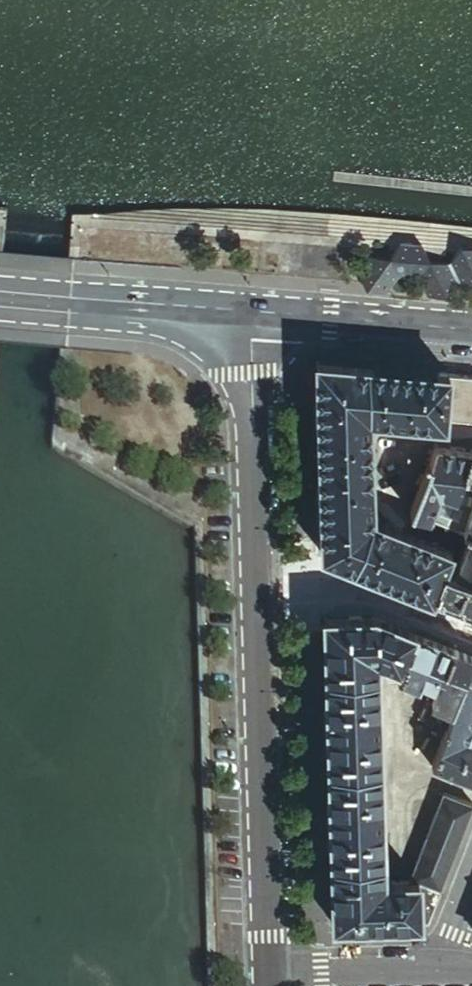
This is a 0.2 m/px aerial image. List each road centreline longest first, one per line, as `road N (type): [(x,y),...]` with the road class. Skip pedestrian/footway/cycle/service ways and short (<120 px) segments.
road 1 (residential): [(268,971),(254,593)]
road 2 (residential): [(254,593),(255,315)]
road 3 (secondary): [(0,294),(255,315)]
road 4 (residential): [(471,635),(359,593),(254,593)]
road 5 (secondary): [(255,315),(471,333)]
road 6 (residential): [(268,971),(440,966)]

